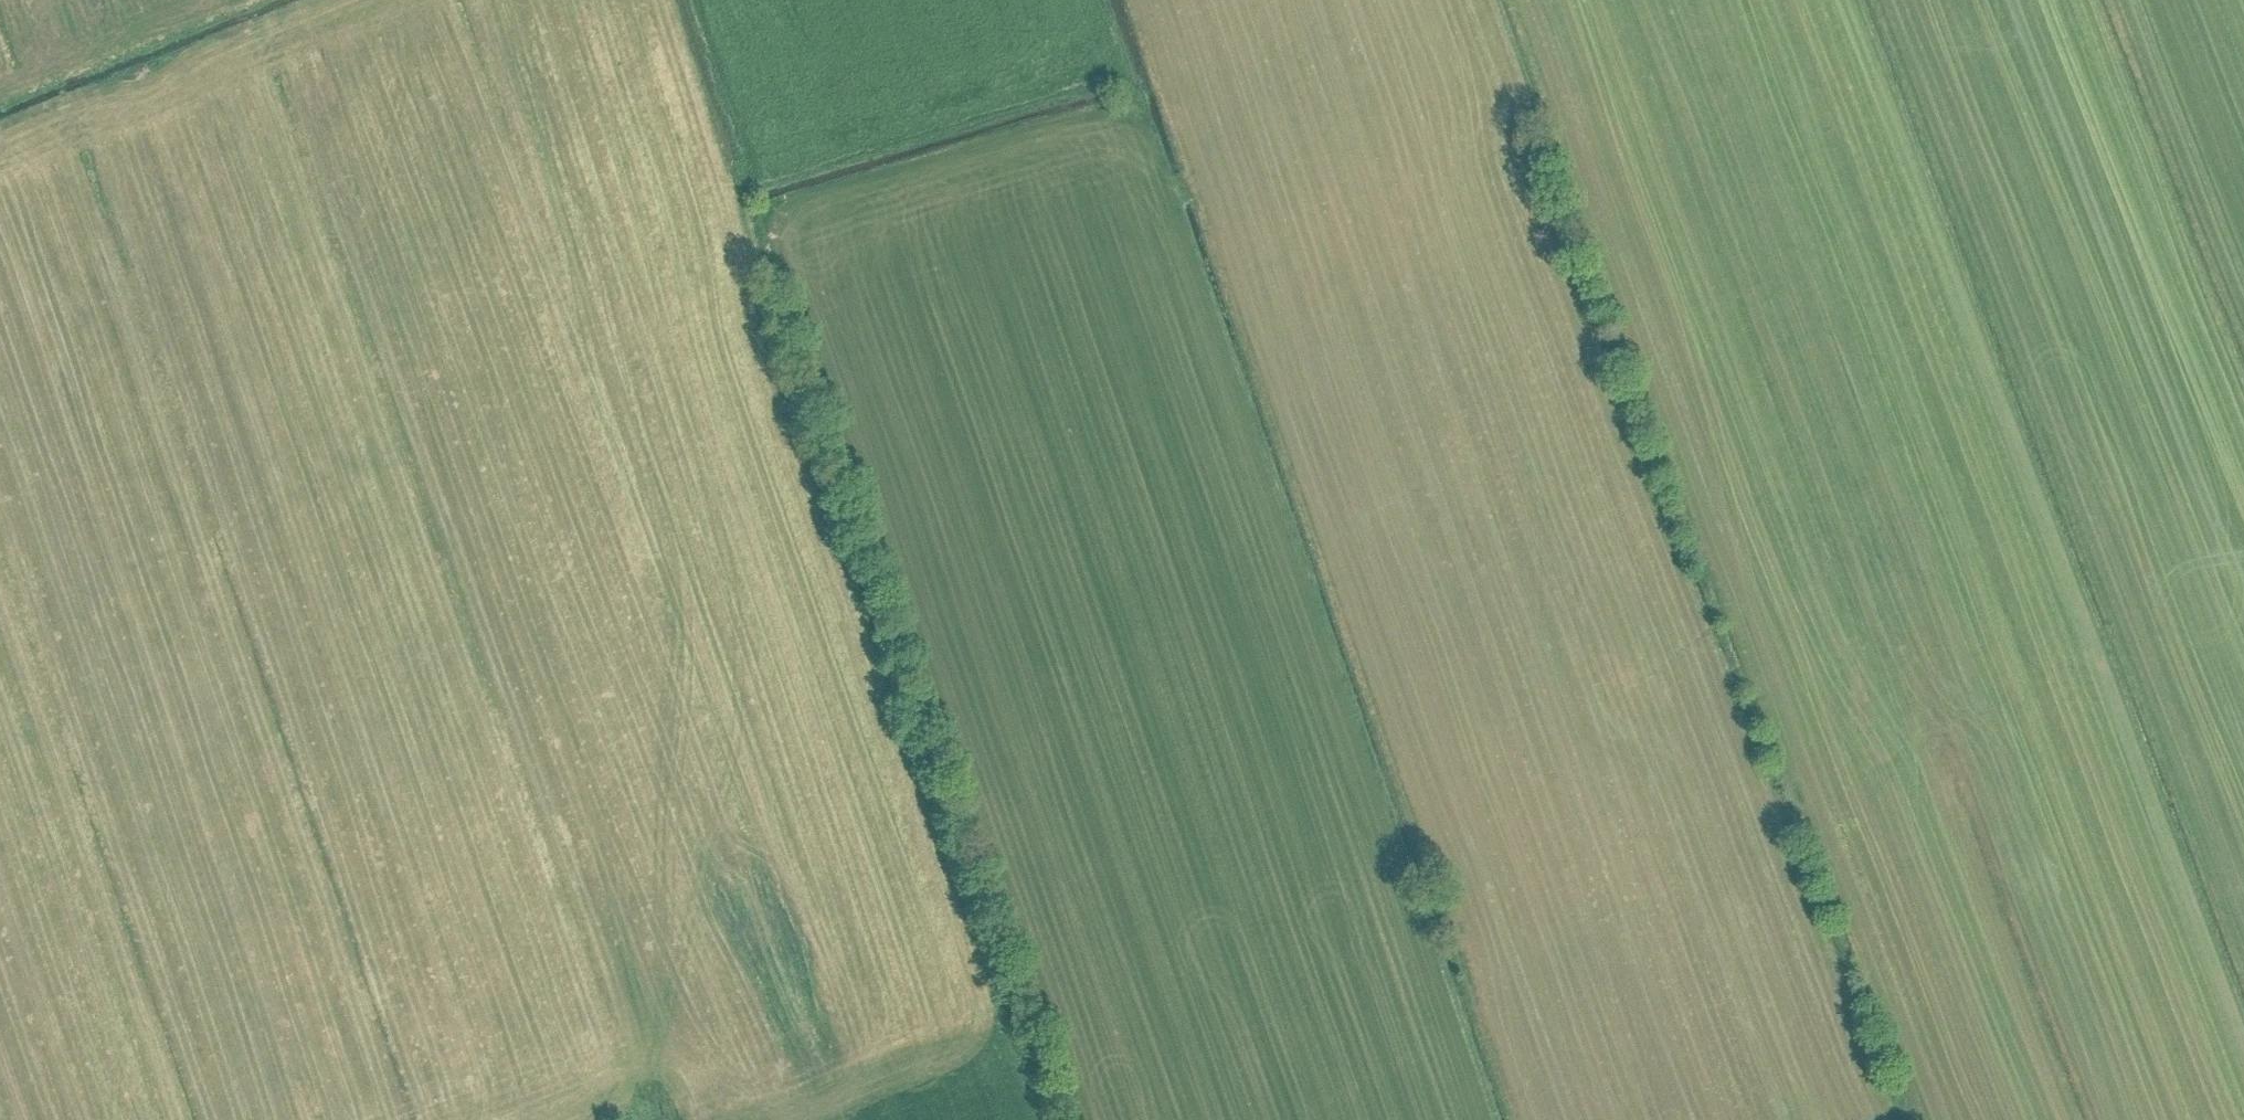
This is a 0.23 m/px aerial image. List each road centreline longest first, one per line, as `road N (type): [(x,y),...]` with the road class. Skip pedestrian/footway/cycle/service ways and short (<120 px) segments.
road 1 (track): [(2243,1040),(1847,0)]

